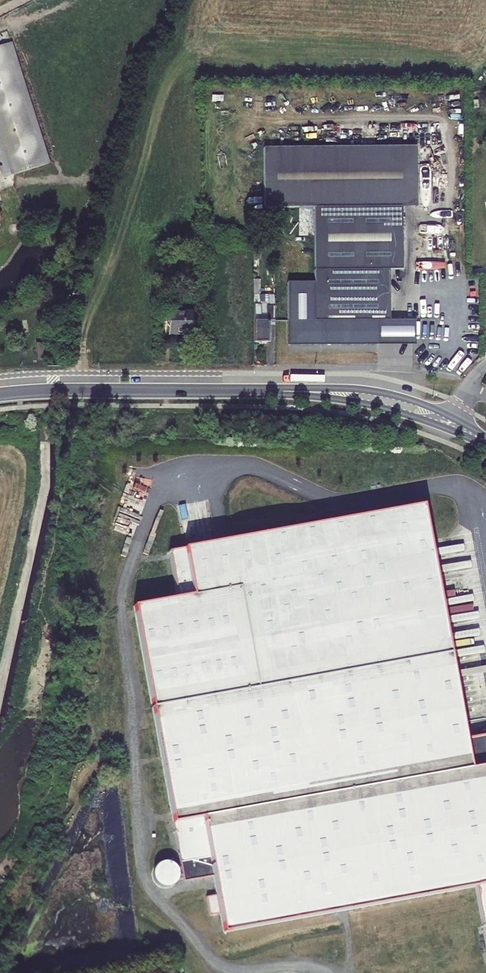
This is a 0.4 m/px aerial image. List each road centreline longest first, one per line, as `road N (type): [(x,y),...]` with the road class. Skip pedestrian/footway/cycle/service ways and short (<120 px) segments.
road 1 (secondary): [(302,391),(0,394)]
road 2 (secondary): [(450,415),(362,389),(302,391)]
road 3 (secondary): [(302,391),(443,427)]

